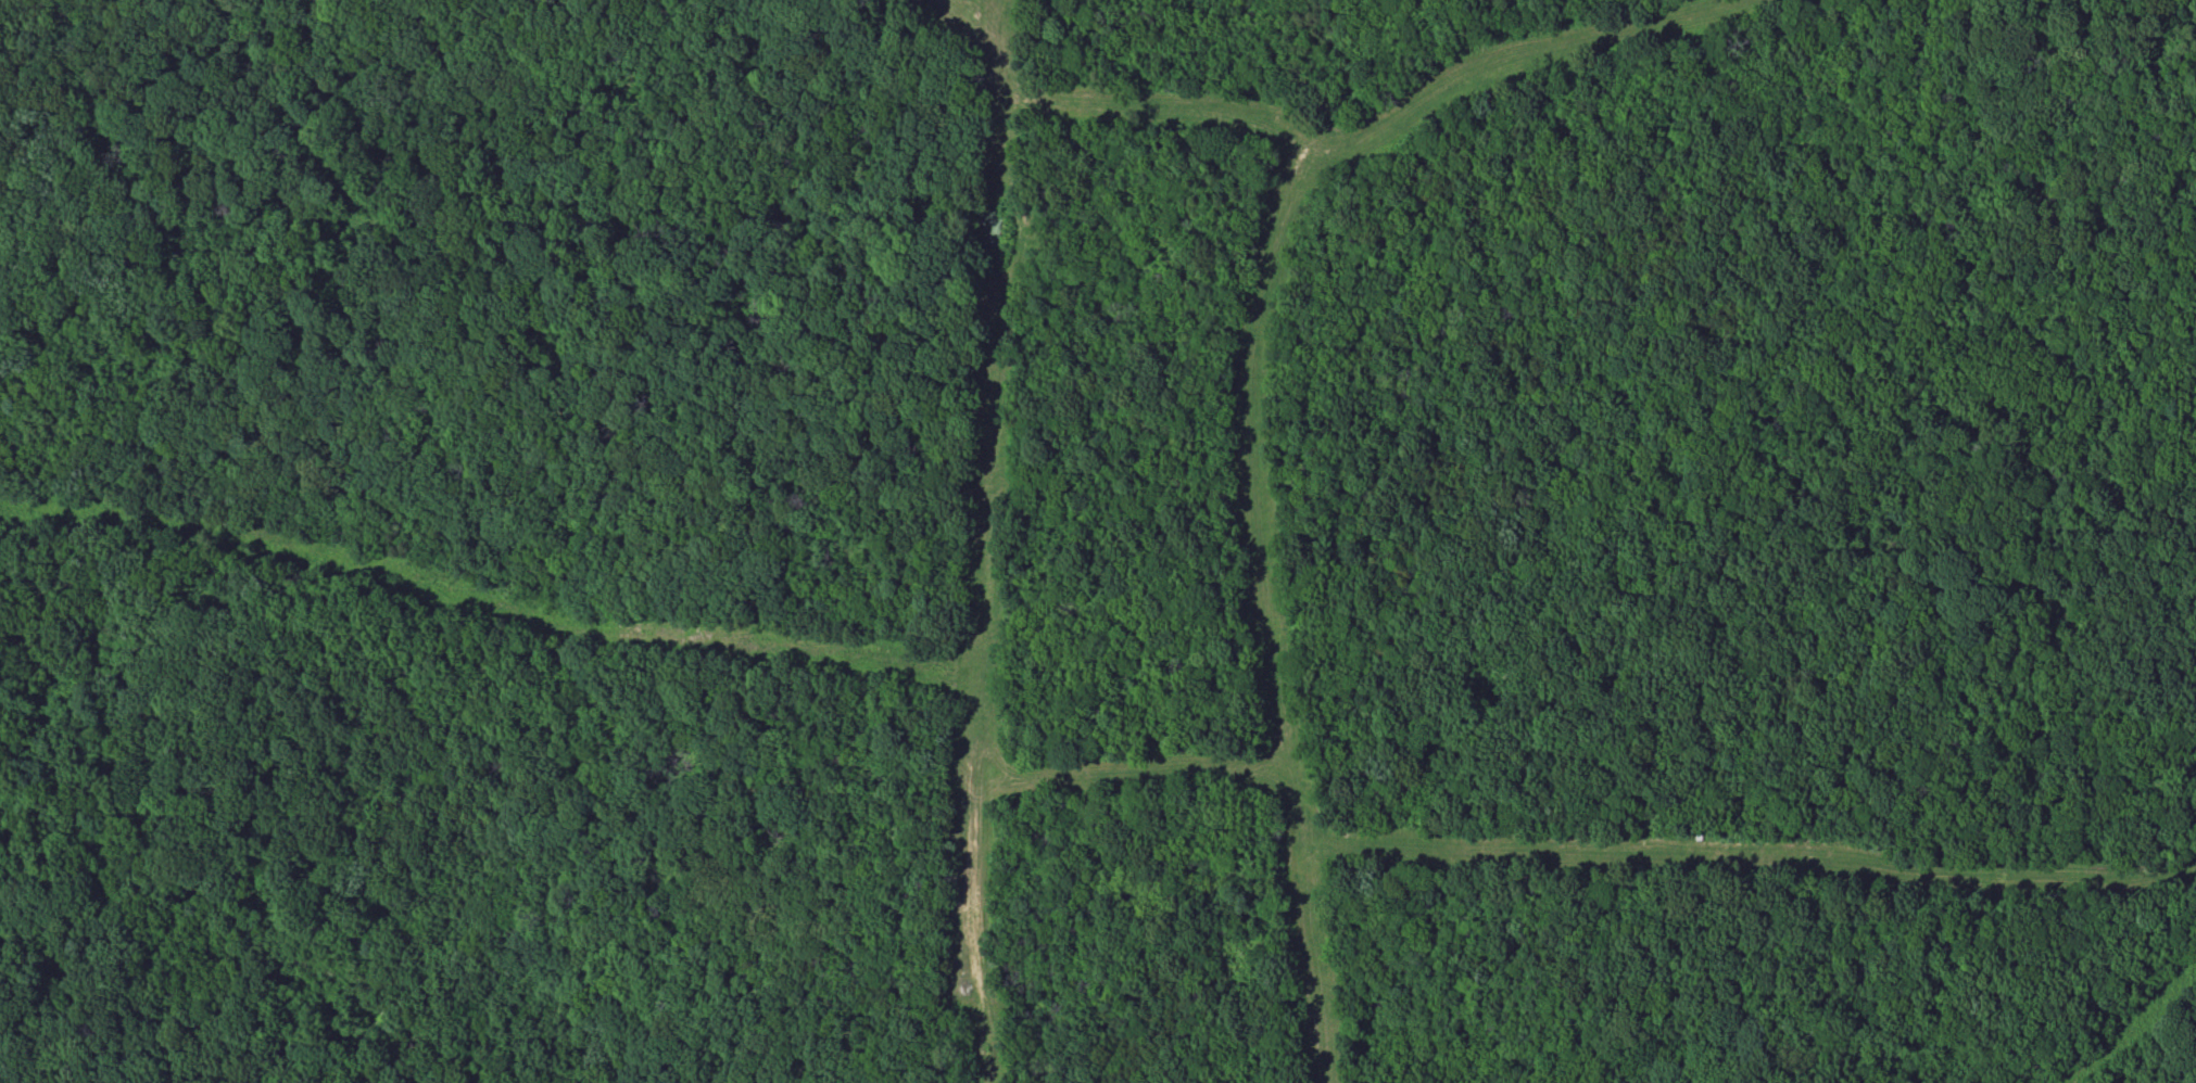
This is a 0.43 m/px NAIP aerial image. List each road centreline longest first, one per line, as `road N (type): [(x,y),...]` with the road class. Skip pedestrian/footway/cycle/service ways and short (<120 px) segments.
road 1 (residential): [(1000,0),(956,1082)]

